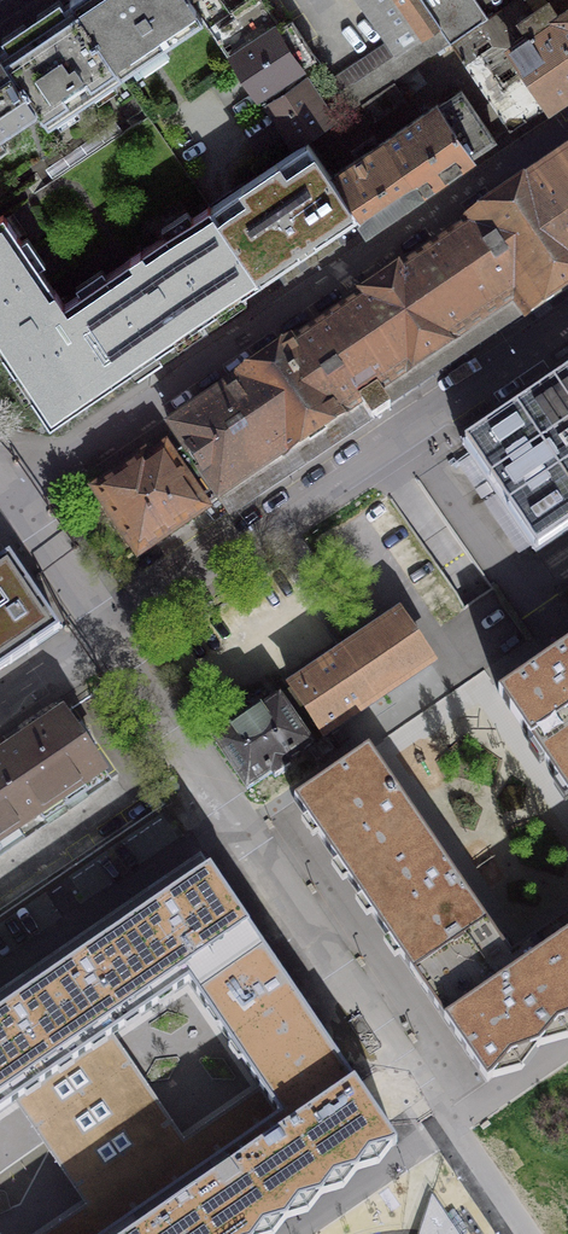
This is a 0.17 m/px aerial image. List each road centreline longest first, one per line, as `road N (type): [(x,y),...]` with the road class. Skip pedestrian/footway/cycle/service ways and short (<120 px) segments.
road 1 (residential): [(516,1233),(113,629)]
road 2 (residential): [(79,454),(567,128)]
road 3 (residential): [(567,323),(113,629)]
road 4 (residential): [(113,629),(19,494)]
road 5 (residential): [(0,705),(113,629)]

